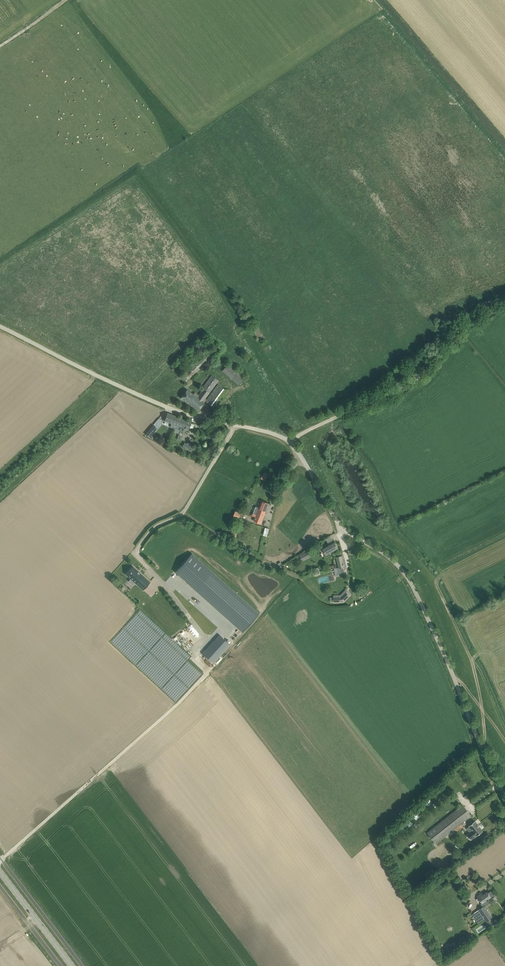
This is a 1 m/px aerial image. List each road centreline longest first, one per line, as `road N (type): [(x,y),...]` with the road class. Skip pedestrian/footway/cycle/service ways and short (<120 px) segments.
road 1 (unclassified): [(504,794),(412,585),(389,557),(342,528),(289,441),(168,407),(0,326)]
road 2 (track): [(504,296),(472,312),(417,378),(289,441)]
road 3 (track): [(436,581),(418,555),(347,501),(320,442),(333,419)]
road 4 (track): [(483,751),(473,663),(436,581),(437,566)]

